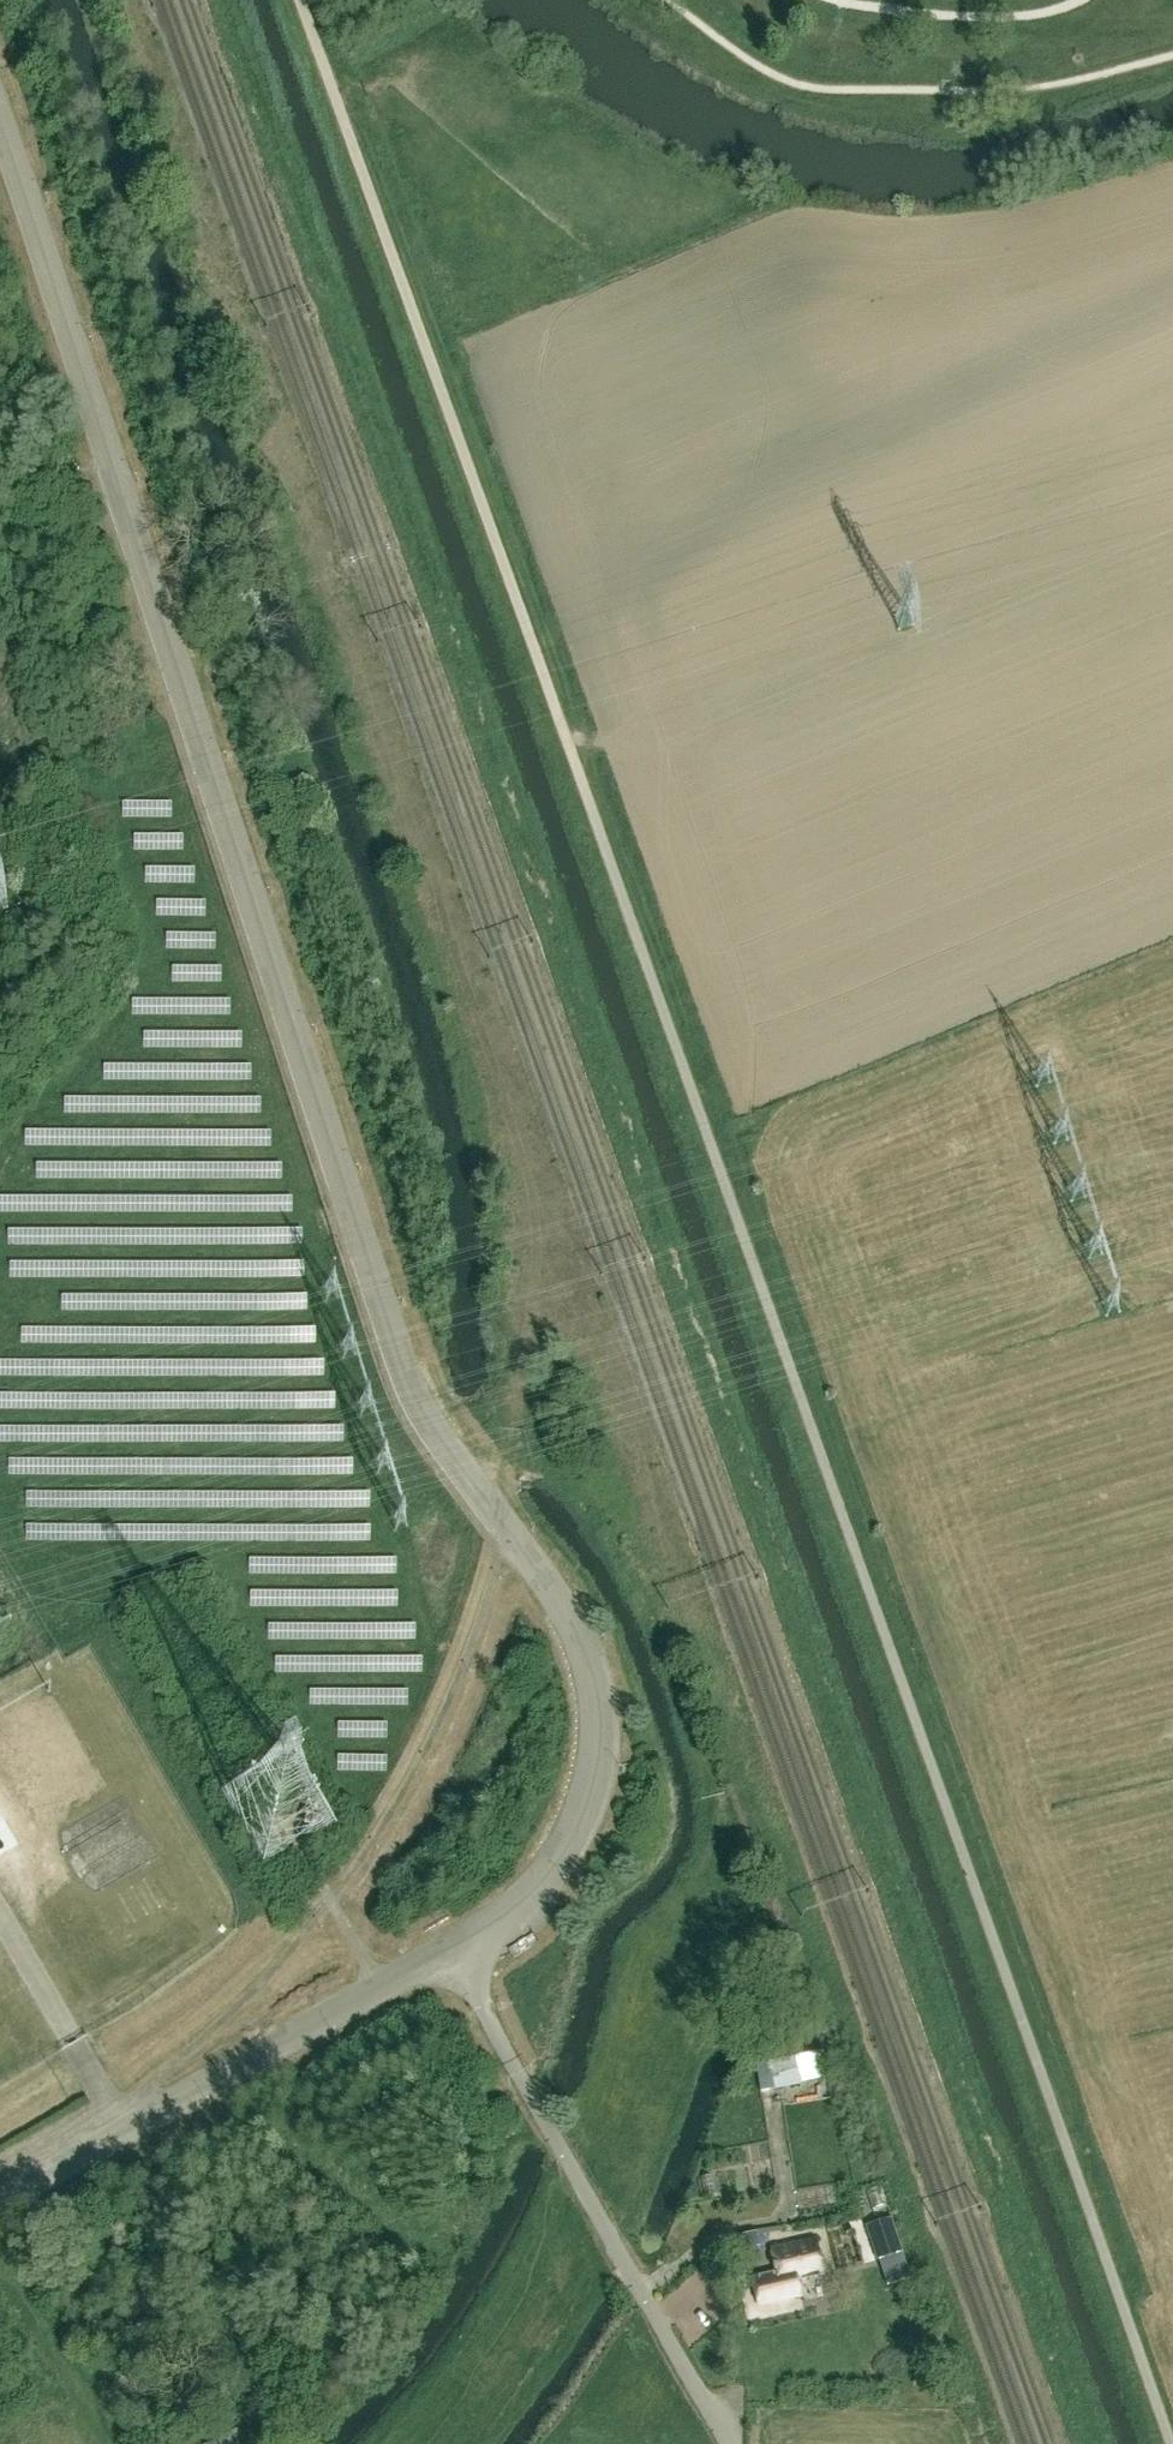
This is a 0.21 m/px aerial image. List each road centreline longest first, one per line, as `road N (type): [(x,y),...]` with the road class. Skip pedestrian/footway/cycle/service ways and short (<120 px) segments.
road 1 (unclassified): [(727,2443),(447,1955),(523,1905),(583,1813),(599,1757),(587,1655),(552,1590),(426,1430),(400,1374),(0,120)]

